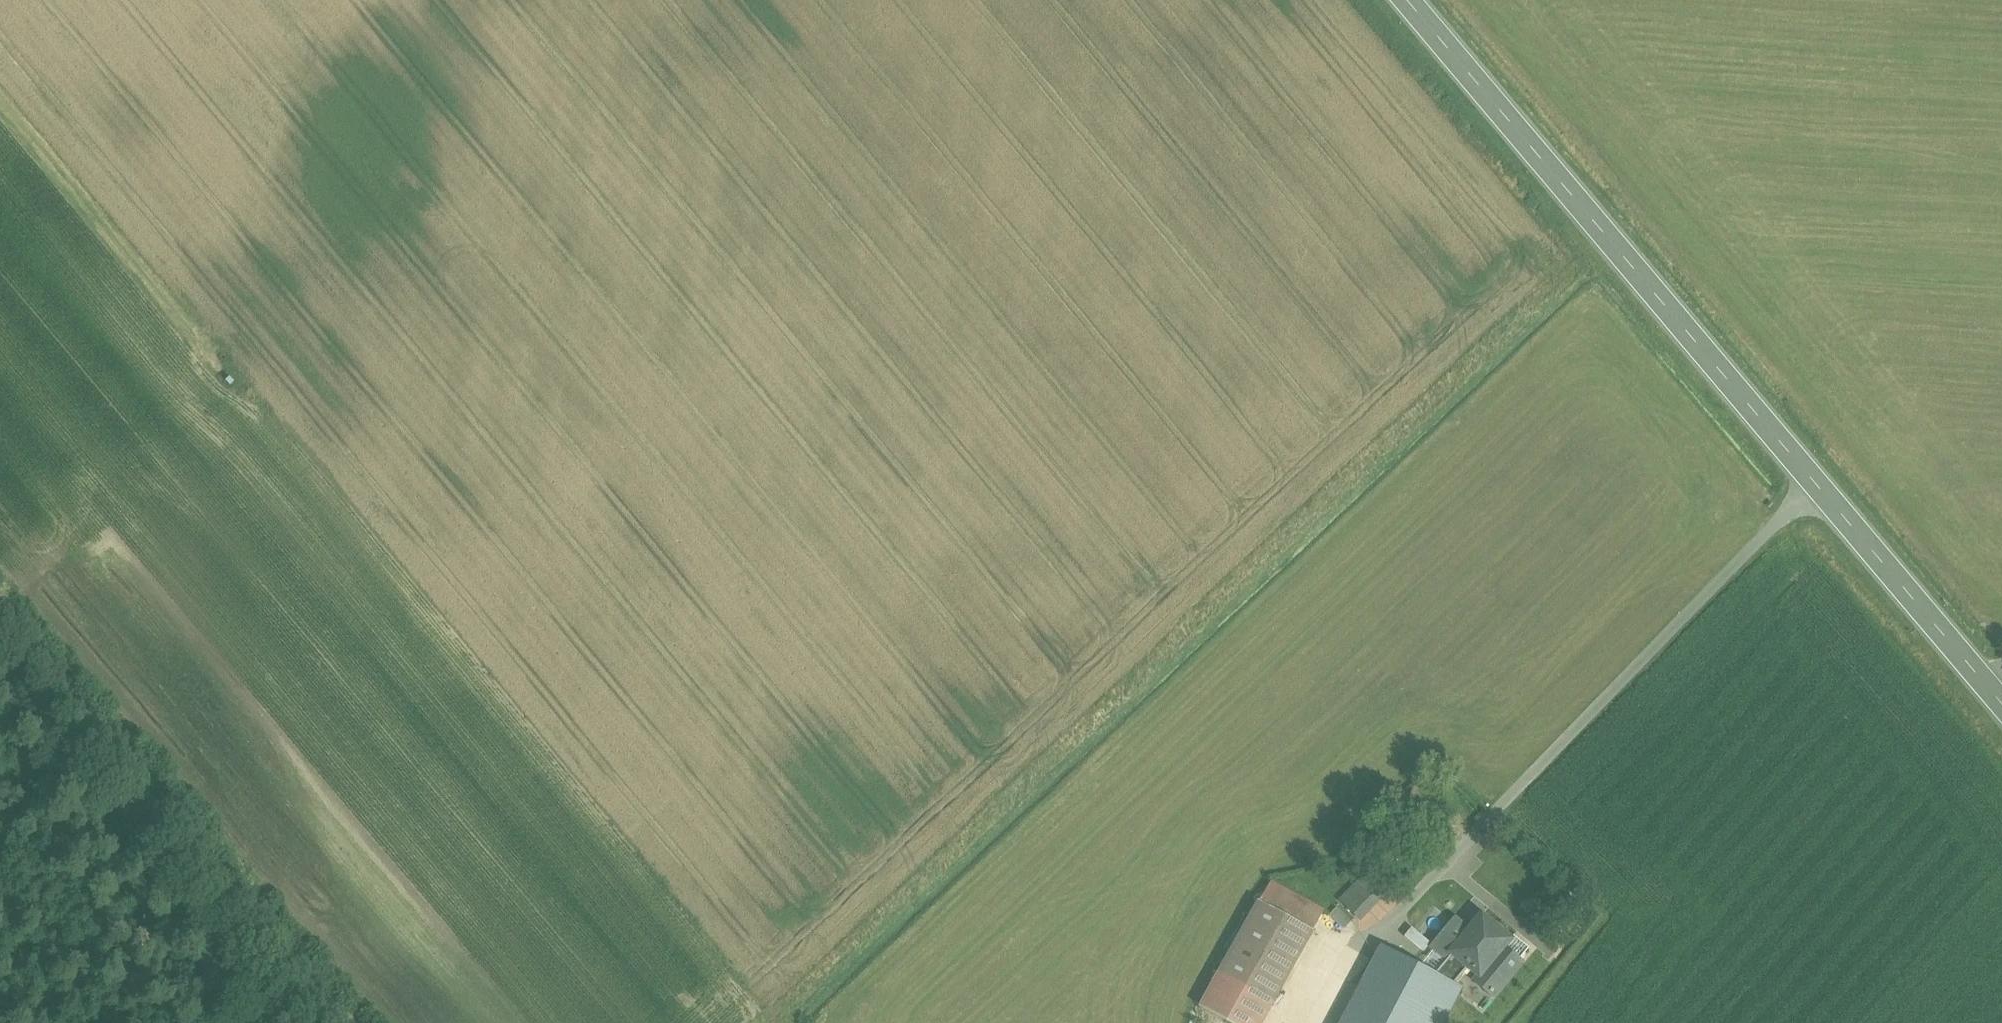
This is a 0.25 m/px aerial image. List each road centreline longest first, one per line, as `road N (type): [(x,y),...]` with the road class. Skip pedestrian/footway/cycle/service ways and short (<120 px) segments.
road 1 (secondary): [(1408,0),(2001,702)]
road 2 (track): [(270,1022),(0,699)]

